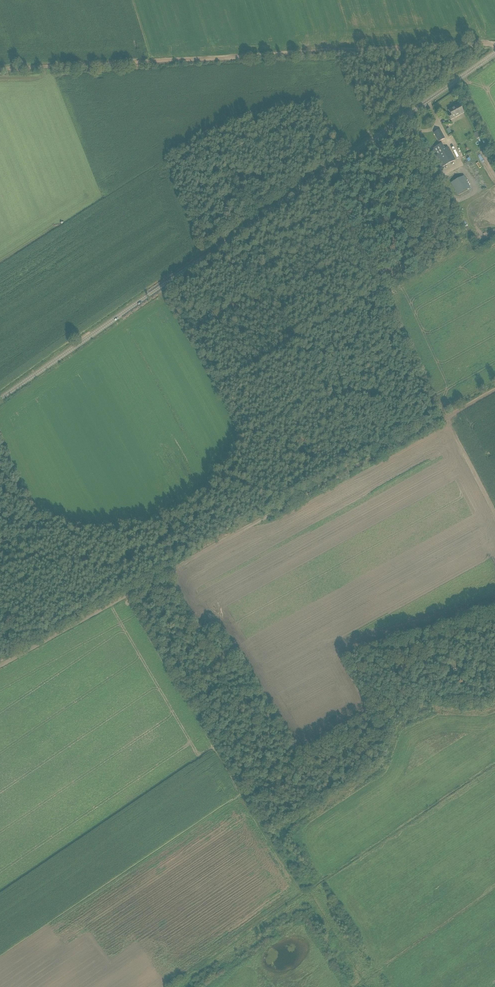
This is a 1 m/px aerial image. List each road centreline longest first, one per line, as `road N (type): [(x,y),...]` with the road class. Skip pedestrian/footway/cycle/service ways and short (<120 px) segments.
road 1 (tertiary): [(0,399),(494,54)]
road 2 (track): [(445,418),(0,666)]
road 3 (track): [(494,45),(0,70)]

